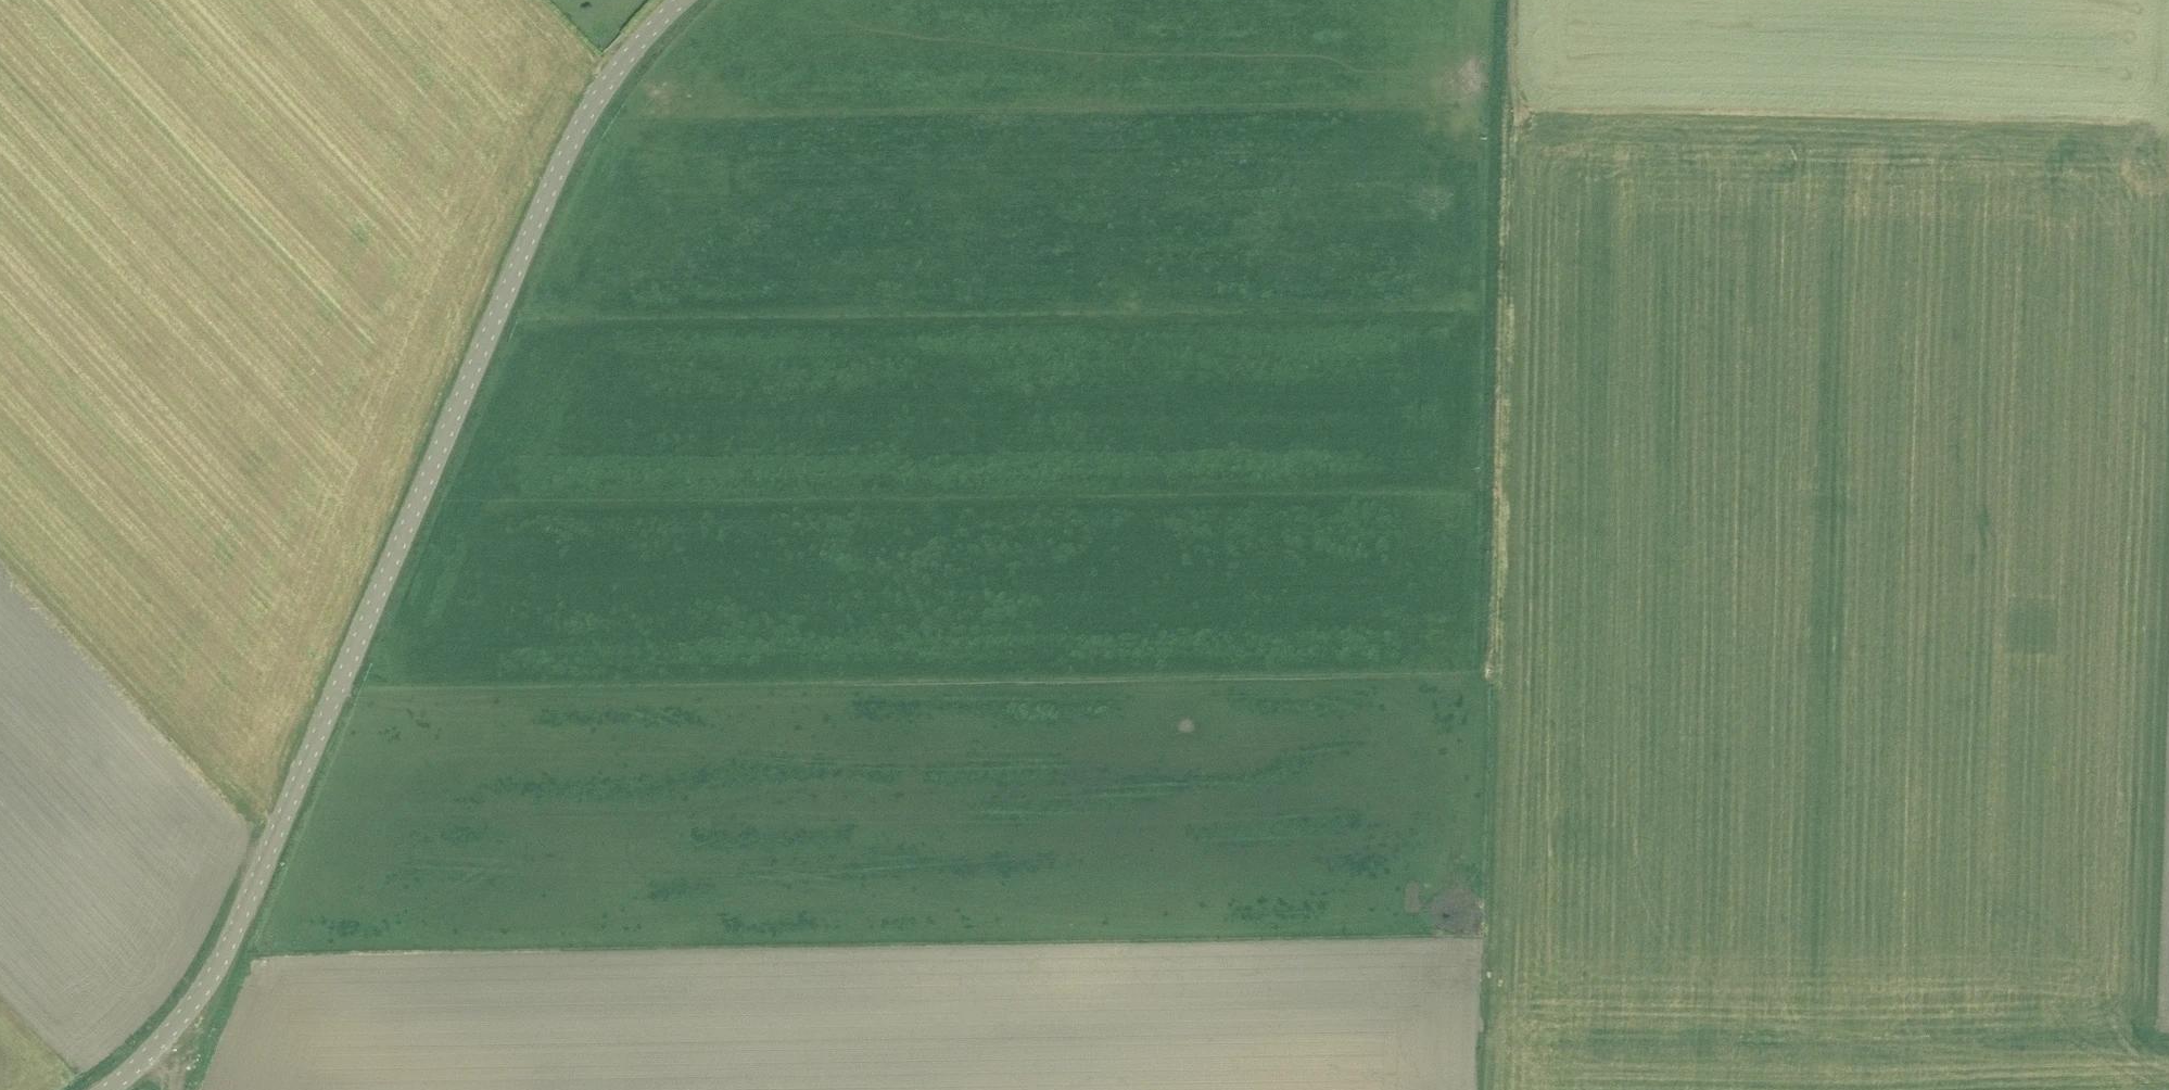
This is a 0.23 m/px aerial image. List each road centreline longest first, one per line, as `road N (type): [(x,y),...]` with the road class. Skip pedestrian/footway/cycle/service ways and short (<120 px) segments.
road 1 (tertiary): [(108,1089),(181,1019),(221,961),(553,180),(611,76),(683,0)]

